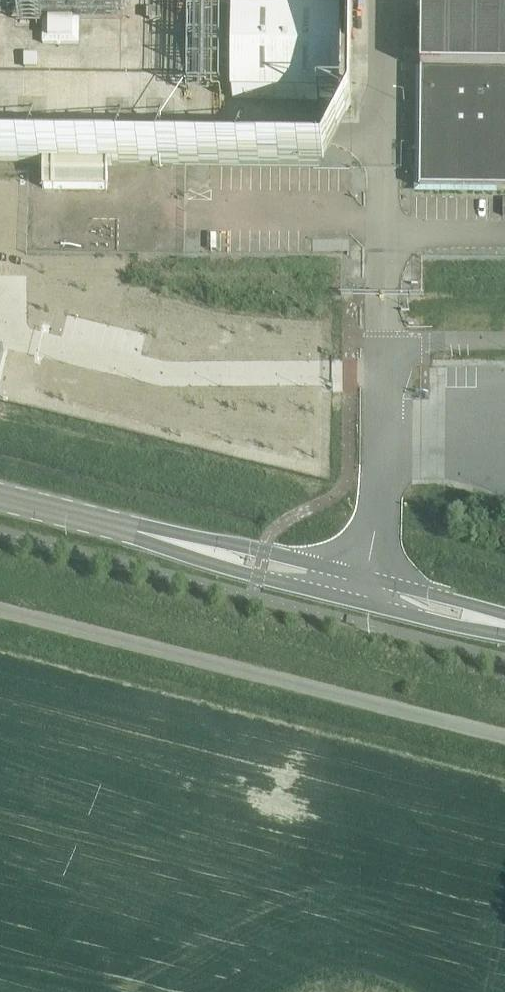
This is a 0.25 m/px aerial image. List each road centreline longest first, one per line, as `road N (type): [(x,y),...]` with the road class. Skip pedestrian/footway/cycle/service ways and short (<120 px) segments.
road 1 (unclassified): [(504,738),(0,611)]
road 2 (tertiary): [(504,625),(0,499)]

